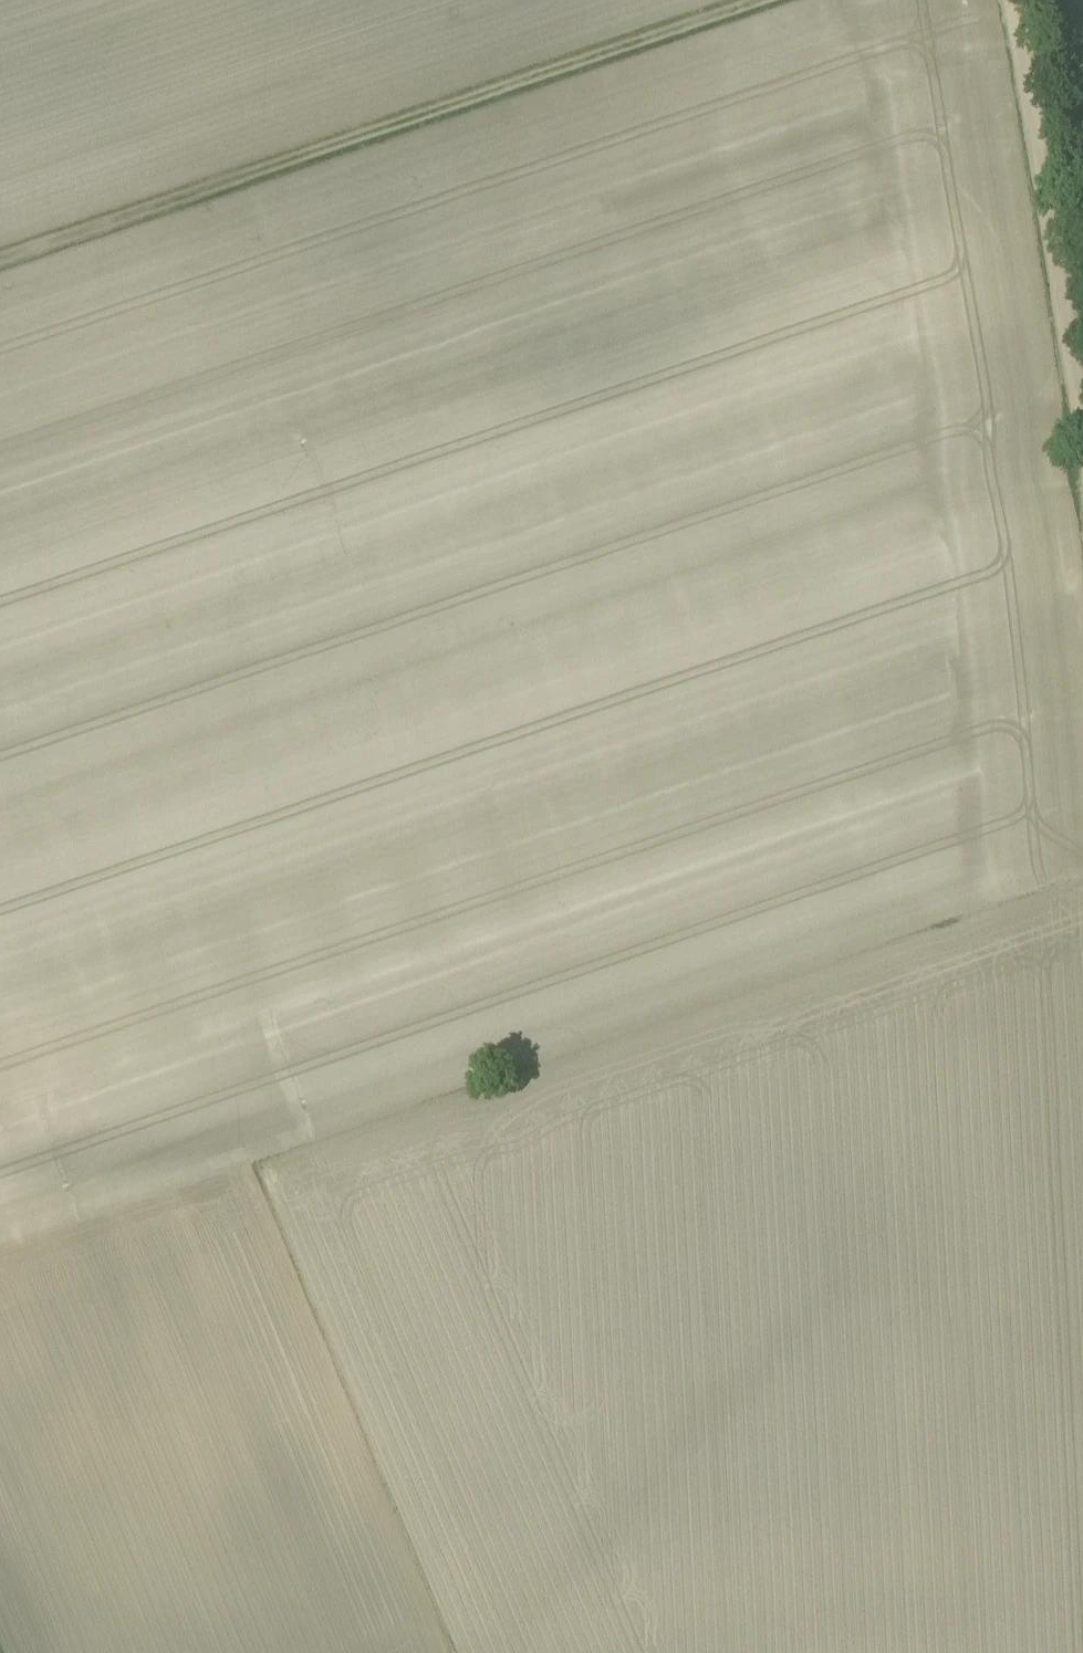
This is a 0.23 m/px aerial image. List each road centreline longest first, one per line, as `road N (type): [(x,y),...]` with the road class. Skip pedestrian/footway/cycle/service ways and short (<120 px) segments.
road 1 (track): [(1082,393),(1024,0)]

